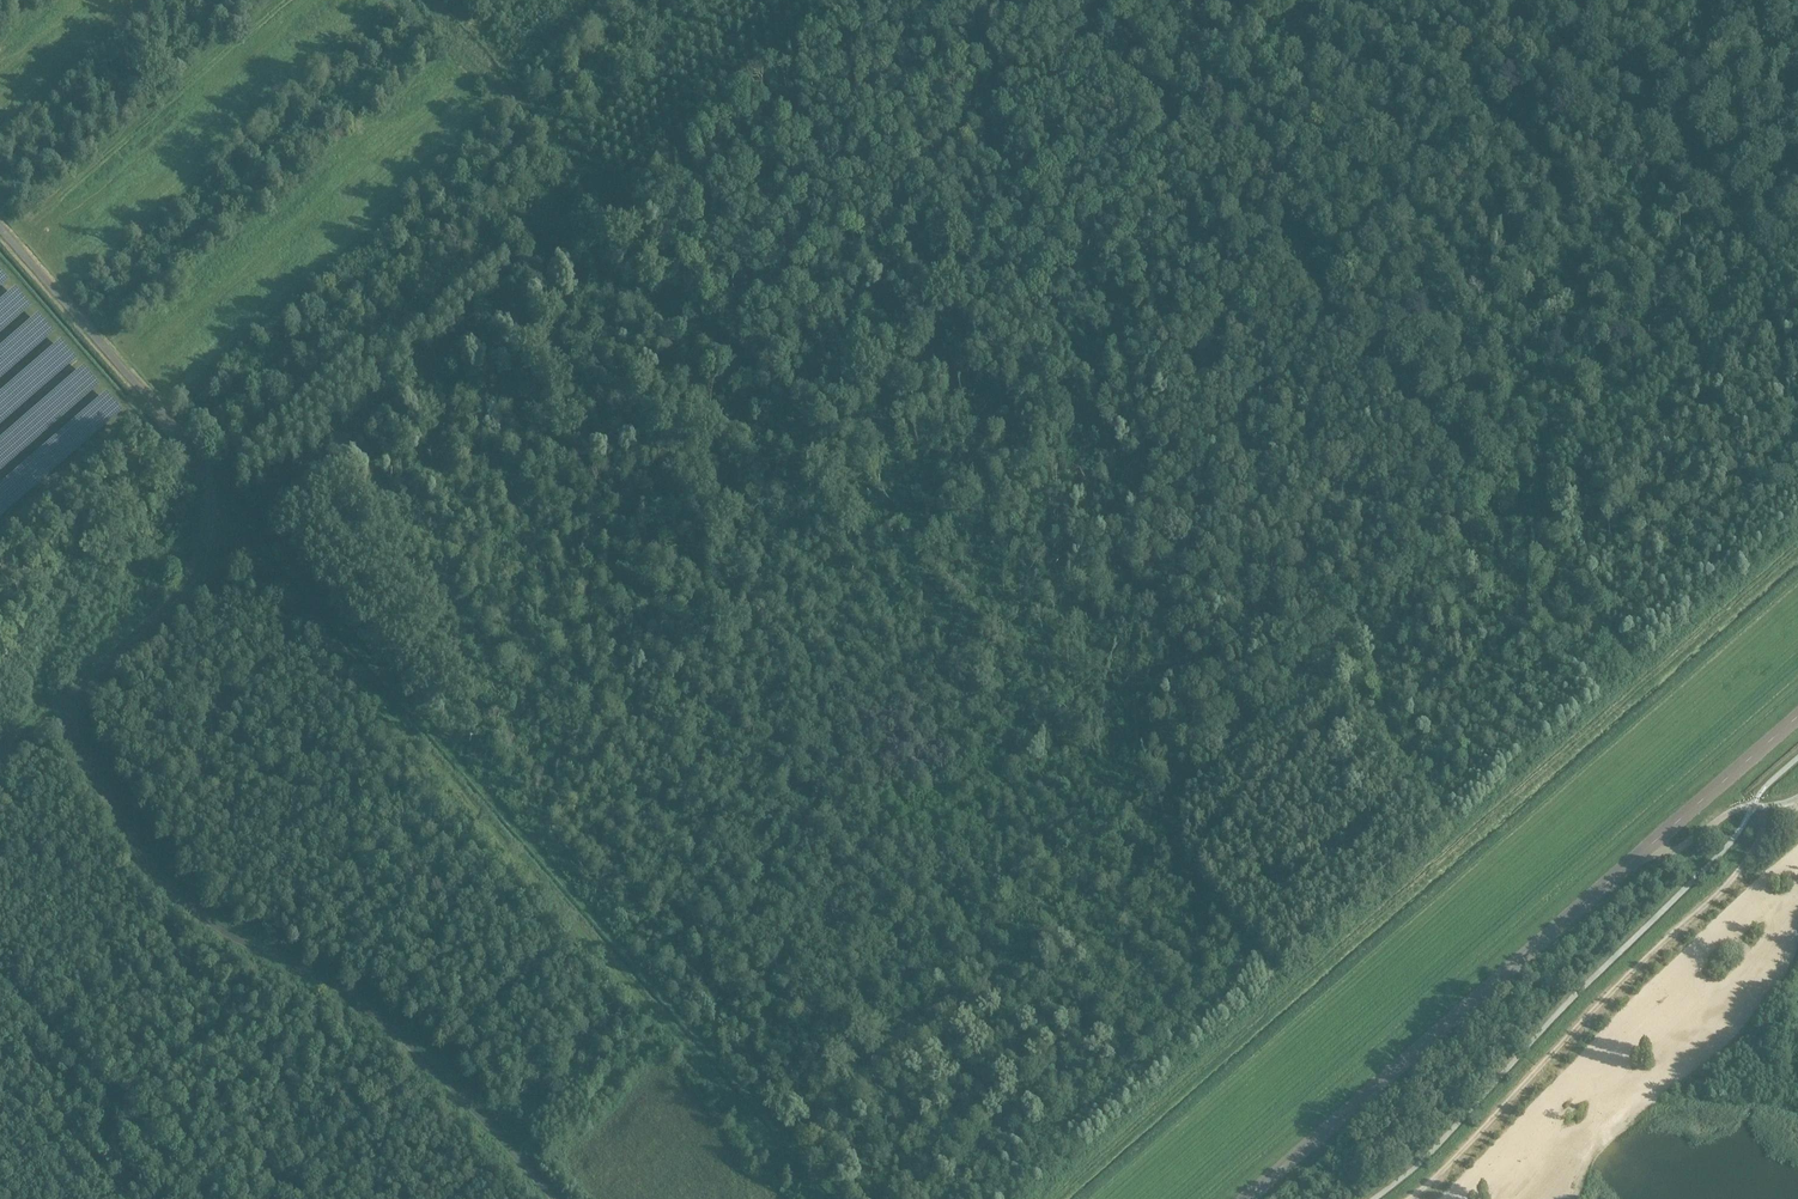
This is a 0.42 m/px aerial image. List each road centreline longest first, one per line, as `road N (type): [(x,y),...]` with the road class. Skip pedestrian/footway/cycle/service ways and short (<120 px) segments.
road 1 (tertiary): [(1246,1198),(1797,717)]
road 2 (track): [(1761,808),(1759,843),(1746,863),(1409,1198)]

